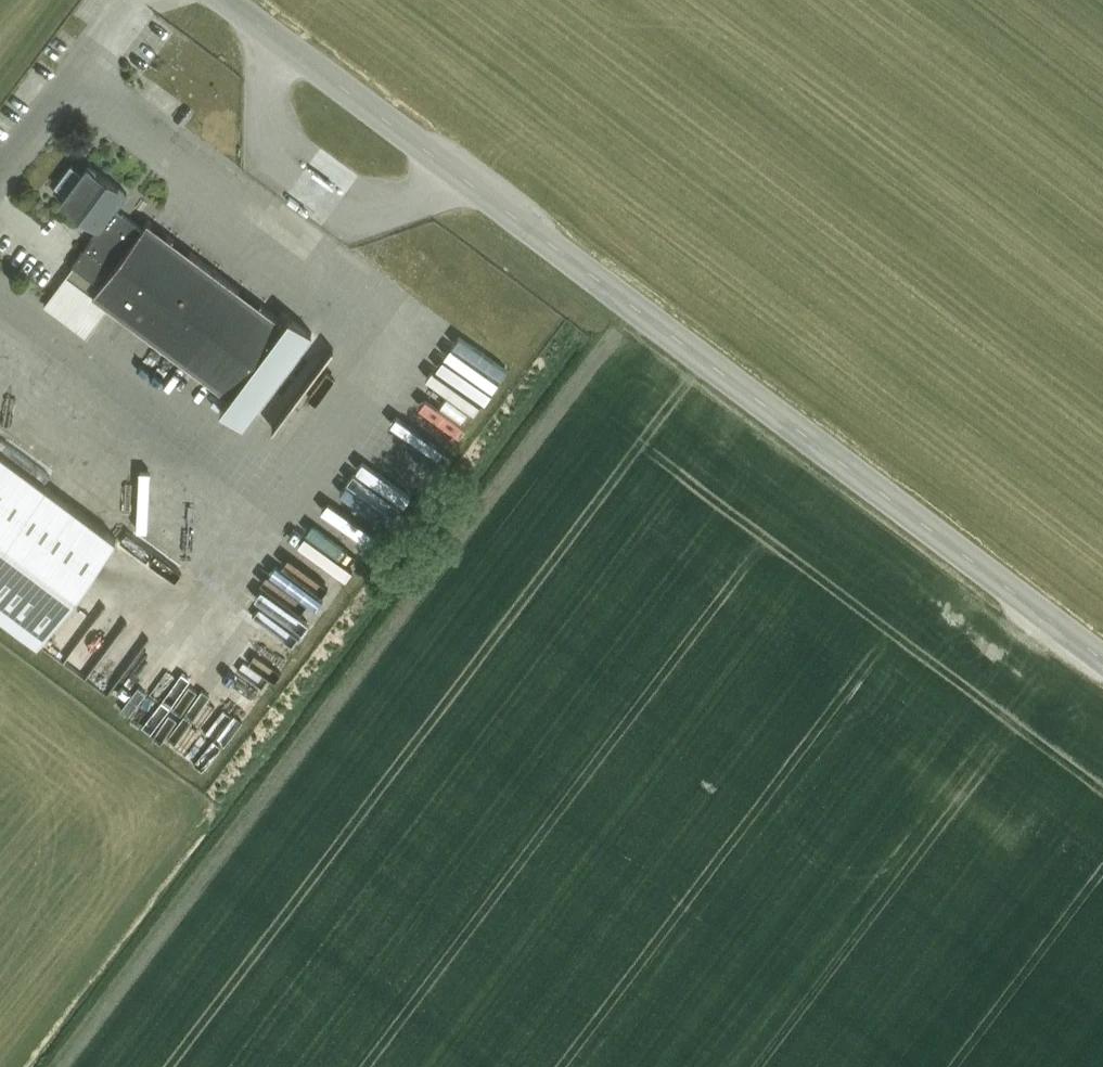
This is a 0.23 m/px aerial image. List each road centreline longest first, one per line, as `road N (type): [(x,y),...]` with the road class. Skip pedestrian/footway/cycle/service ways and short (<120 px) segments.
road 1 (tertiary): [(1102,660),(225,0)]

